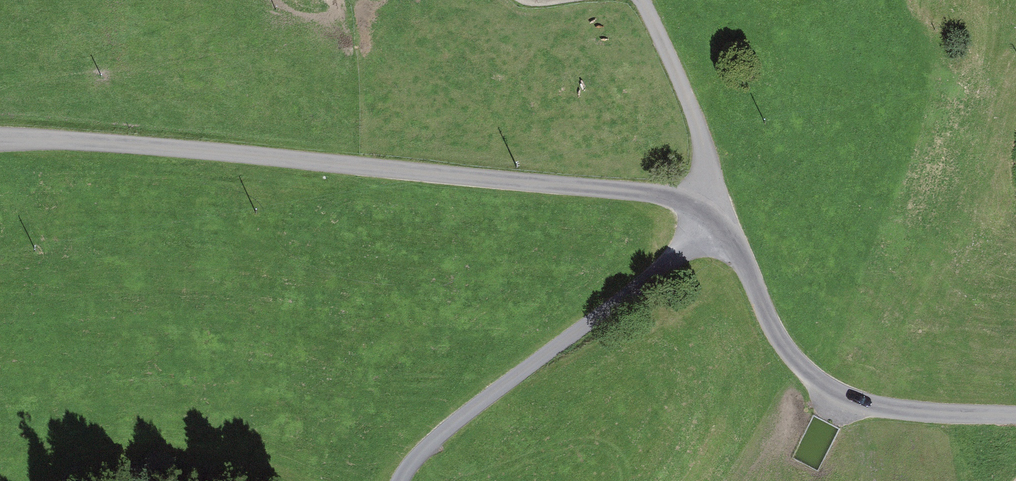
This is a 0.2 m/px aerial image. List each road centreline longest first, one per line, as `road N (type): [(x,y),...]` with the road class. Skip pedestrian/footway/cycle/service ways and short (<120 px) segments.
road 1 (unclassified): [(0,137),(634,193),(685,202),(718,224)]
road 2 (unclassified): [(400,480),(424,449),(718,224)]
road 3 (unclassified): [(718,224),(786,351),(832,391),(889,408),(1015,416)]

